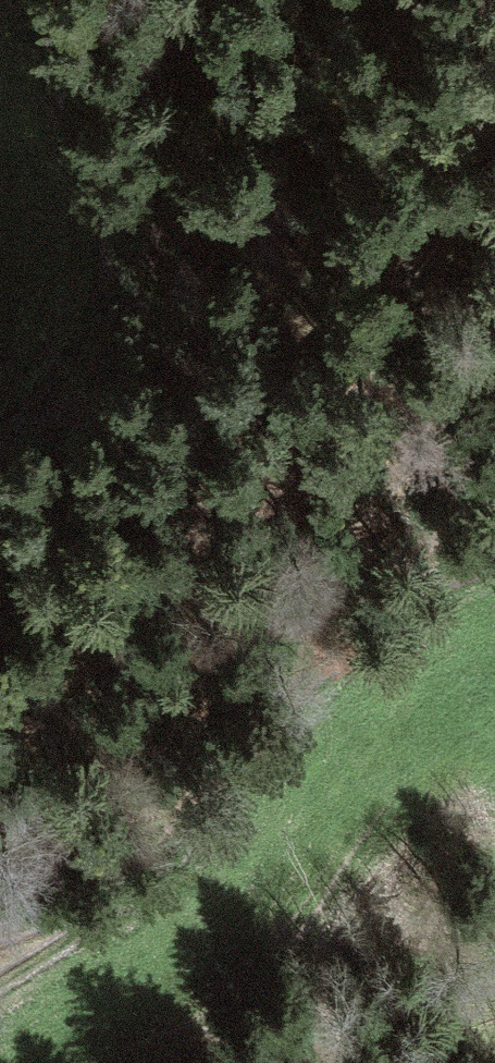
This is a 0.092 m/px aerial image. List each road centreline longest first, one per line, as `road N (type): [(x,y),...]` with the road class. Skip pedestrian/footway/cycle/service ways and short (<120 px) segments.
road 1 (track): [(494,282),(272,549),(204,582),(129,724),(40,772),(0,779)]
road 2 (track): [(494,564),(411,601),(317,668),(82,929),(0,982)]
road 3 (track): [(3,0),(91,206),(103,297),(79,358),(0,430)]

